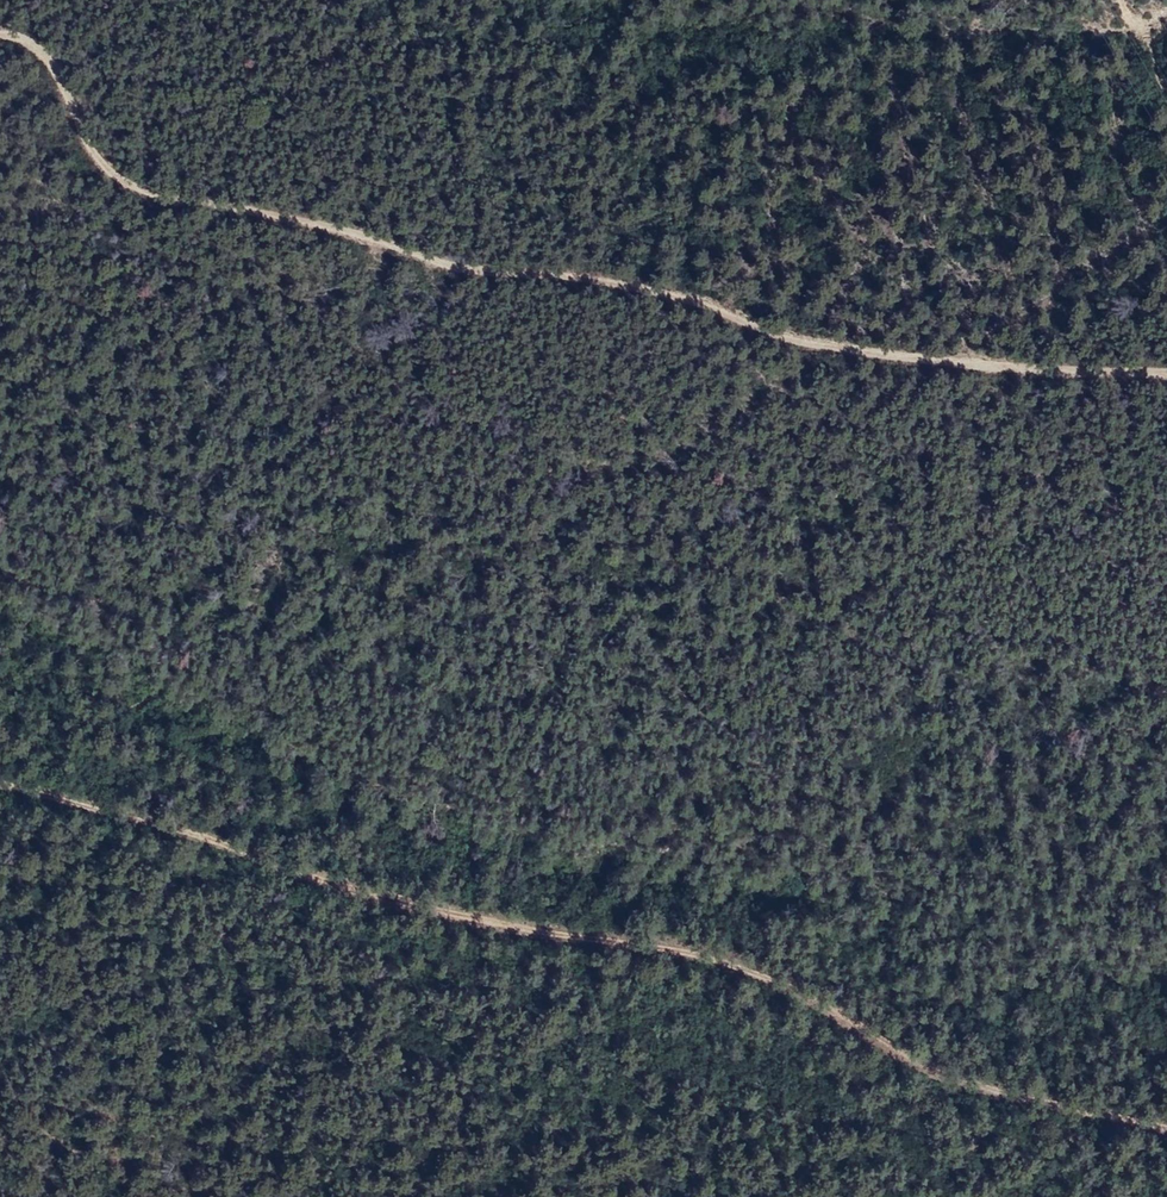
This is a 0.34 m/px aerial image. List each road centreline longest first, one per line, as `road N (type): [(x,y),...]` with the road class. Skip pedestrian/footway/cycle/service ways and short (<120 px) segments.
road 1 (track): [(1166,367),(941,358),(798,341),(625,280),(474,261),(255,205),(147,195),(111,168),(48,56),(0,36)]
road 2 (track): [(0,779),(407,903),(645,943),(747,970),(830,1010),(935,1077),(1166,1132)]

